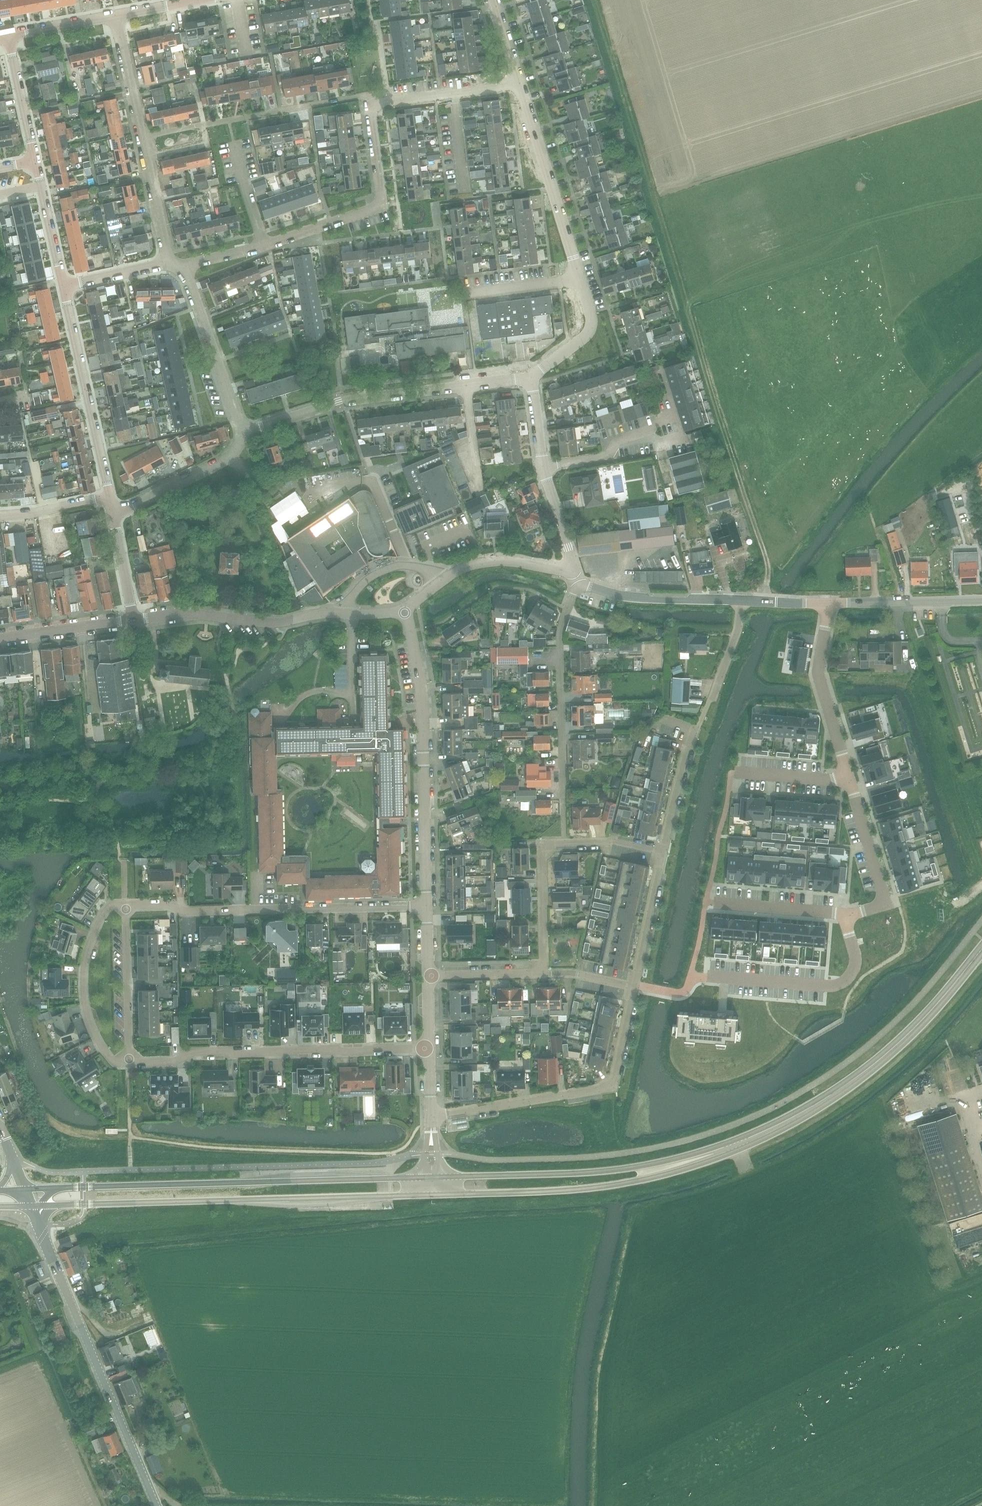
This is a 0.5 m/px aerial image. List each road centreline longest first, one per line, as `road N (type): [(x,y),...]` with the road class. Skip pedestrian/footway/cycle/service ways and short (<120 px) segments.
road 1 (track): [(764,602),(767,558),(626,98)]
road 2 (secondary): [(432,1178),(26,1191)]
road 3 (secondary): [(31,1206),(432,1195)]
road 4 (residential): [(534,377),(587,335),(593,317),(519,86)]
road 5 (secondary): [(155,1505),(31,1206)]
road 6 (secondary): [(737,1146),(849,1084),(921,1022),(981,951)]
road 7 (secondary): [(432,1195),(613,1186),(737,1146)]
road 8 (residential): [(183,266),(384,205),(376,104)]
road 9 (secondary): [(737,1146),(618,1169),(432,1178)]
road 10 (residential): [(430,1048),(193,1052),(130,1063)]
road 11 (residential): [(126,907),(426,907)]
road 12 (residential): [(405,610),(422,686),(426,907)]
road 13 (residential): [(246,430),(340,401),(534,377)]
road 14 (residential): [(431,1117),(611,1086),(634,985)]
road 15 (residential): [(565,843),(563,644),(576,574)]
road 16 (residential): [(63,285),(110,496)]
road 17 (residential): [(134,619),(193,614),(273,622),(341,612)]
road 18 (residential): [(848,914),(854,970),(840,983),(710,977)]
road 19 (residential): [(130,1063),(106,1053),(86,997),(100,926),(113,908),(126,907)]
road 20 (residential): [(829,604),(820,672),(849,777)]
road 21 (residential): [(204,126),(360,97),(376,104)]
road 22 (residential): [(246,430),(183,266)]
road 23 (residential): [(741,600),(620,595),(589,587),(576,574)]
road 24 (residential): [(114,515),(229,456),(246,430)]
road 25 (residential): [(126,907),(130,1063)]
road 26 (residential): [(545,974),(543,844),(565,843)]
road 27 (residential): [(376,104),(519,86)]
road 28 (residential): [(576,574),(495,562),(443,581)]
road 29 (residential): [(664,852),(634,985)]
road 30 (residential): [(0,637),(134,619)]
road 31 (residential): [(699,725),(664,852)]
road 32 (residential): [(717,904),(848,914)]
road 33 (residential): [(849,777),(886,903)]
road 34 (residential): [(37,161),(8,35)]
road 35 (unclassified): [(854,603),(981,600)]
road 36 (residential): [(341,612),(355,590),(384,569),(432,570),(443,581)]
road 37 (residential): [(143,137),(115,15)]

